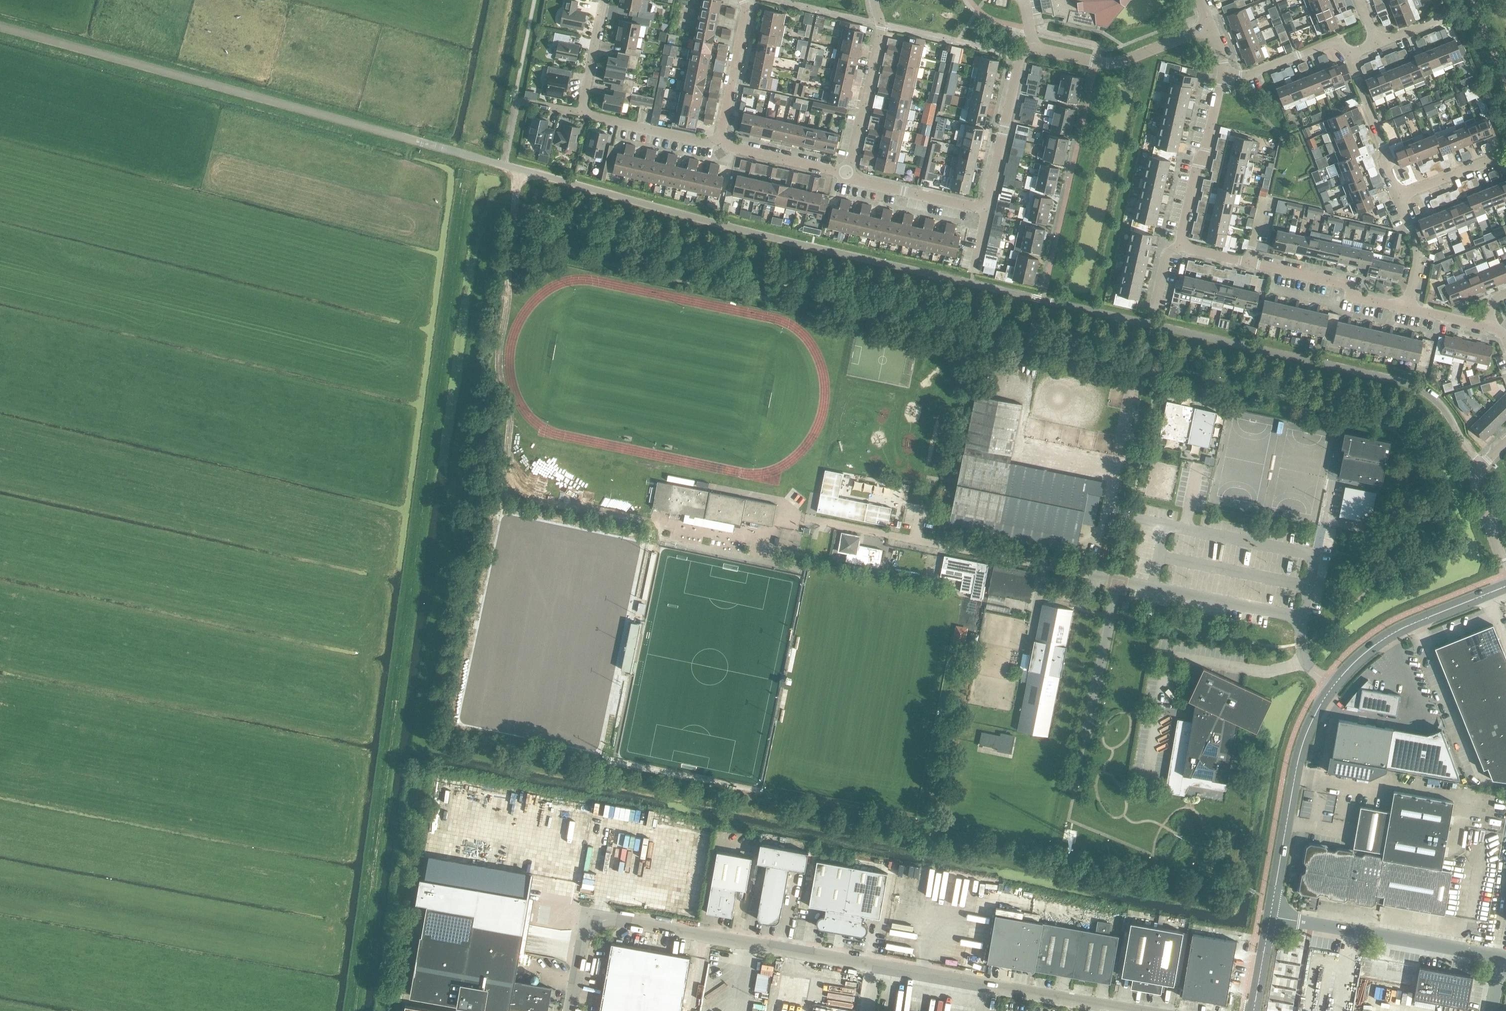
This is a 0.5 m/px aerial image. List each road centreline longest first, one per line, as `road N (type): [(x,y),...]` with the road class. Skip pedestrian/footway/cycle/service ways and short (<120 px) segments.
road 1 (unclassified): [(1483,464),(1435,399),(1399,381),(744,230),(0,28)]
road 2 (unclassified): [(569,1010),(586,930),(616,919),(1141,1010)]
road 3 (unclassified): [(1271,917),(1297,763),(1334,686),(1400,630),(1505,585)]
road 4 (unclassified): [(1500,957),(1271,917)]
road 5 (residential): [(1408,308),(1186,241)]
road 6 (residential): [(1211,27),(1115,64),(1035,49)]
road 7 (residential): [(846,173),(881,25),(875,0)]
road 8 (unclassified): [(1035,49),(1021,57),(987,211)]
road 9 (residential): [(1186,241),(1225,74)]
road 10 (residential): [(1348,56),(1398,197)]
road 11 (residential): [(722,145),(744,0)]
road 12 (residential): [(987,211),(846,173)]
road 13 (residential): [(722,145),(582,112)]
road 14 (residential): [(1225,74),(1248,77),(1328,43),(1348,56)]
road 15 (residential): [(846,173),(722,145)]

